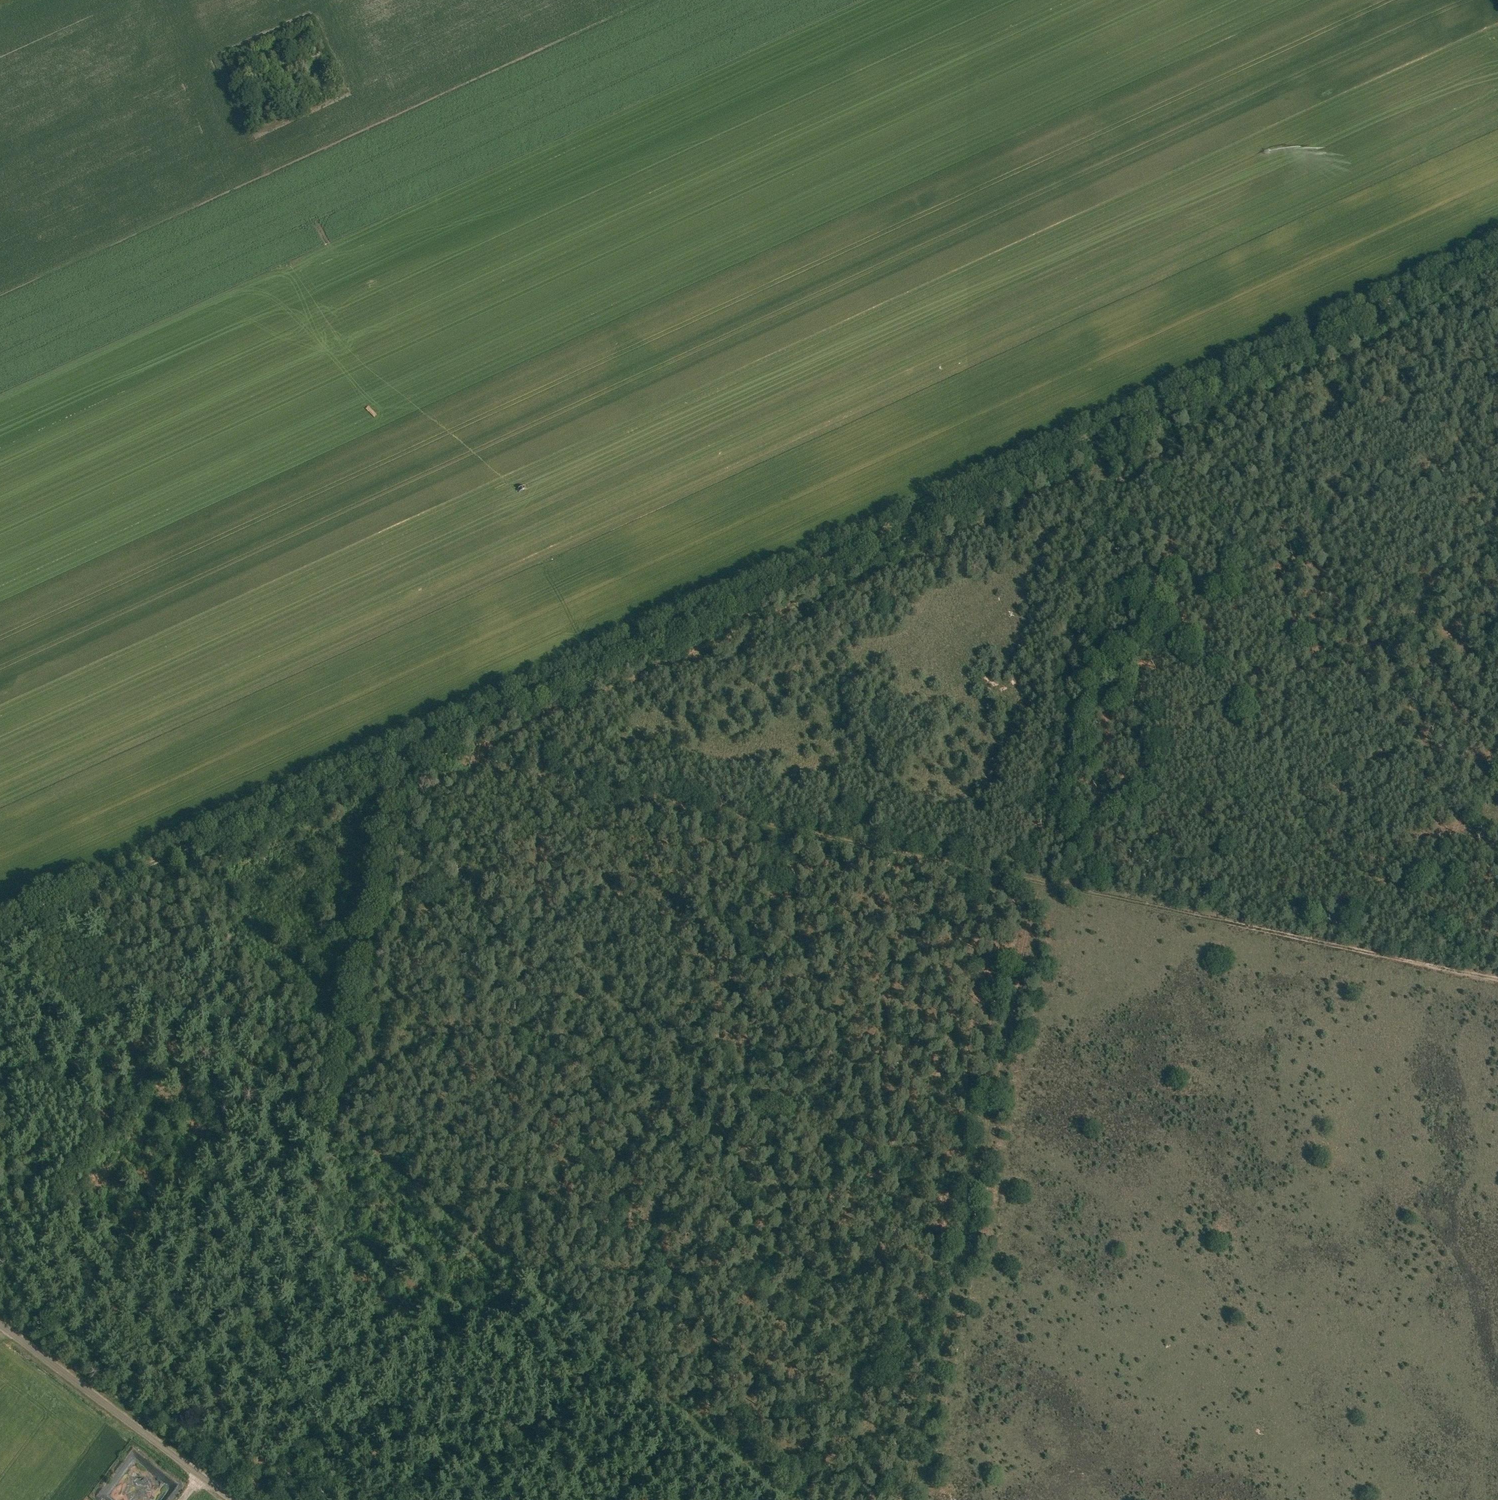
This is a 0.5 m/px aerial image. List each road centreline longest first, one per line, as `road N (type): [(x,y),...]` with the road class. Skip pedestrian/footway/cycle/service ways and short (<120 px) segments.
road 1 (track): [(0,935),(1497,256)]
road 2 (unclassified): [(233,1499),(0,1324)]

